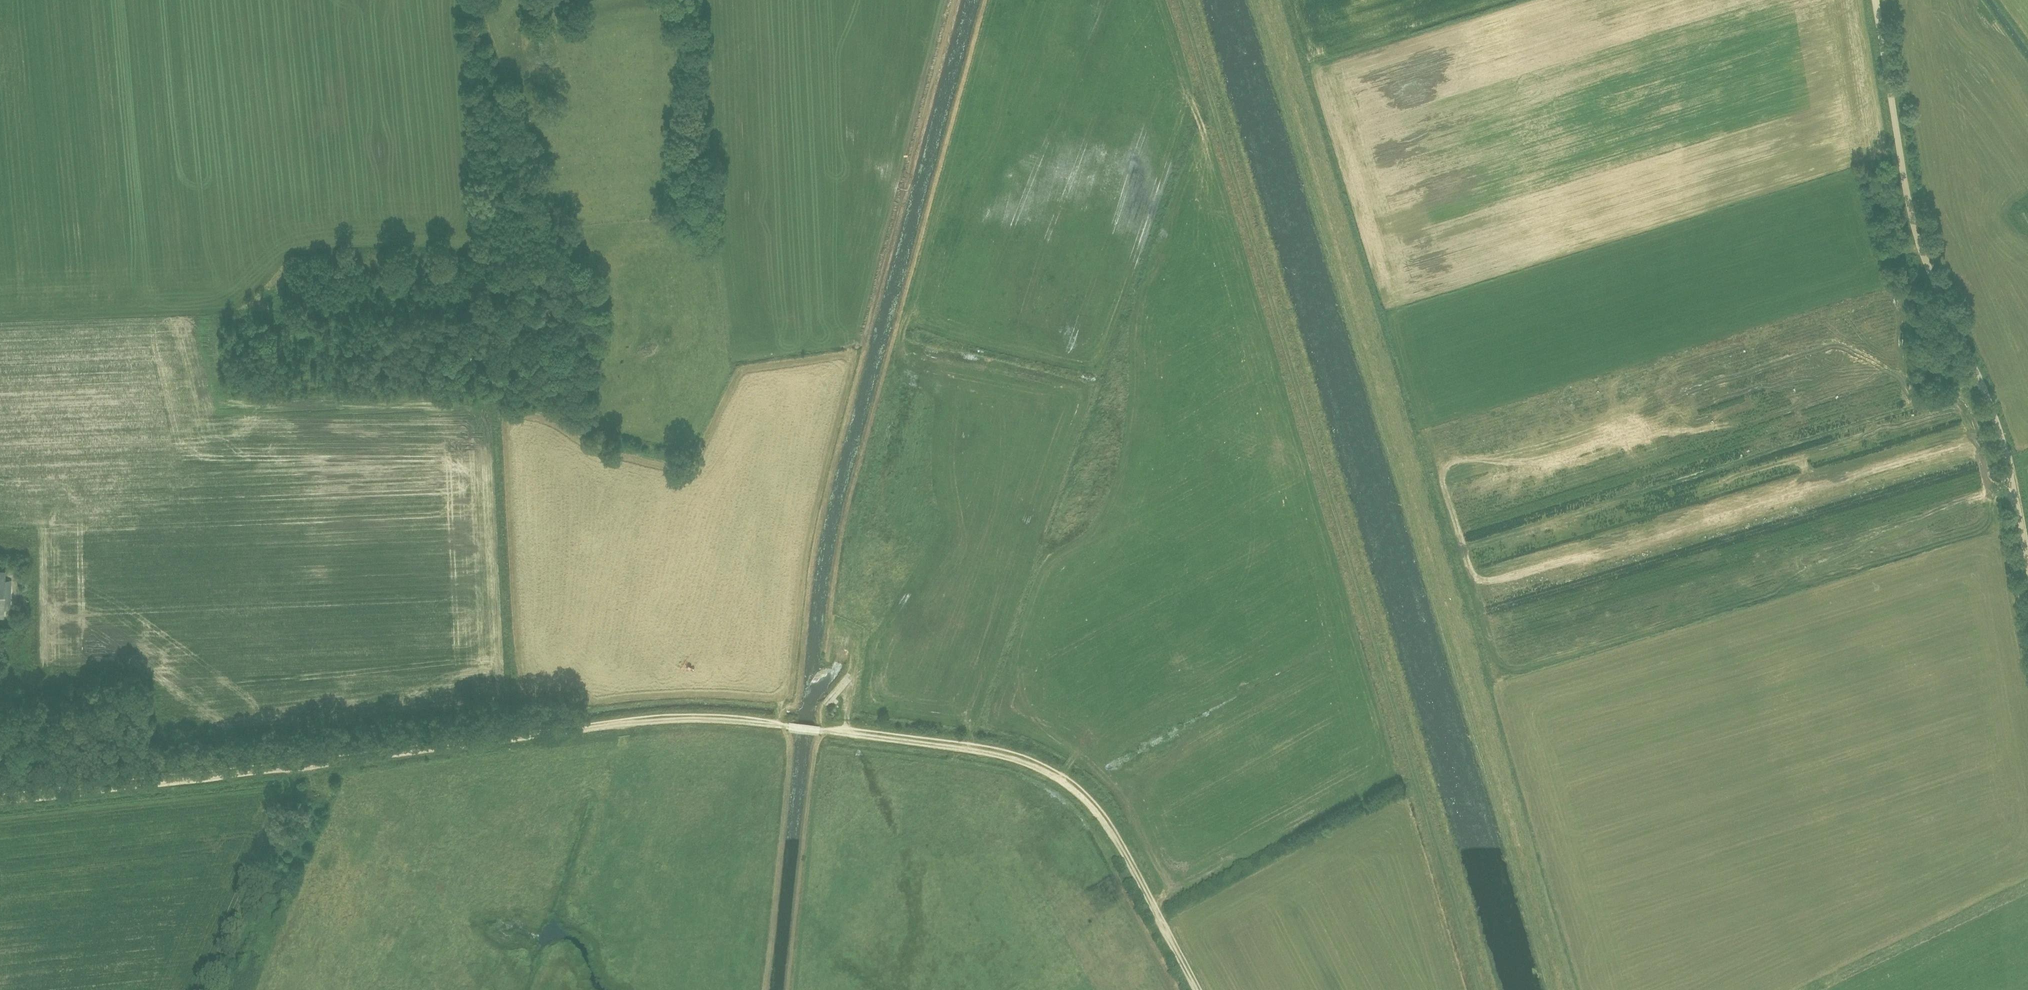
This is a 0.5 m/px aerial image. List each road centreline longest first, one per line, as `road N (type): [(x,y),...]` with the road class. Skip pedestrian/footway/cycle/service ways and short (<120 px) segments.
road 1 (track): [(1550,989),(1393,435),(1257,0)]
road 2 (track): [(0,800),(635,723),(788,727)]
road 3 (unclassified): [(2027,557),(2004,430),(1924,244),(1878,0)]
road 4 (track): [(820,731),(984,752),(1056,779),(1109,833),(1195,989)]

